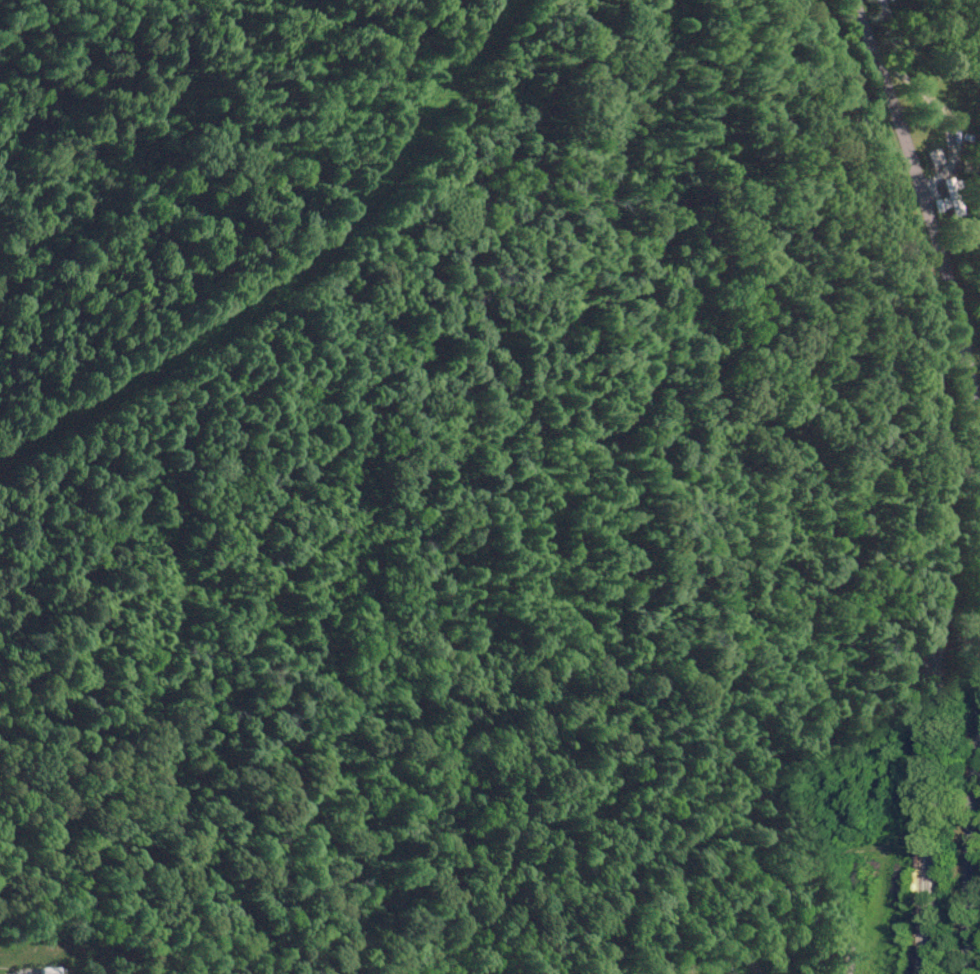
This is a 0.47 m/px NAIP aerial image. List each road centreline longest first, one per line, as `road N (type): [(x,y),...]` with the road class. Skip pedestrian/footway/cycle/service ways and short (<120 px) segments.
road 1 (residential): [(962,973),(975,541),(967,384),(926,218),(850,0)]

